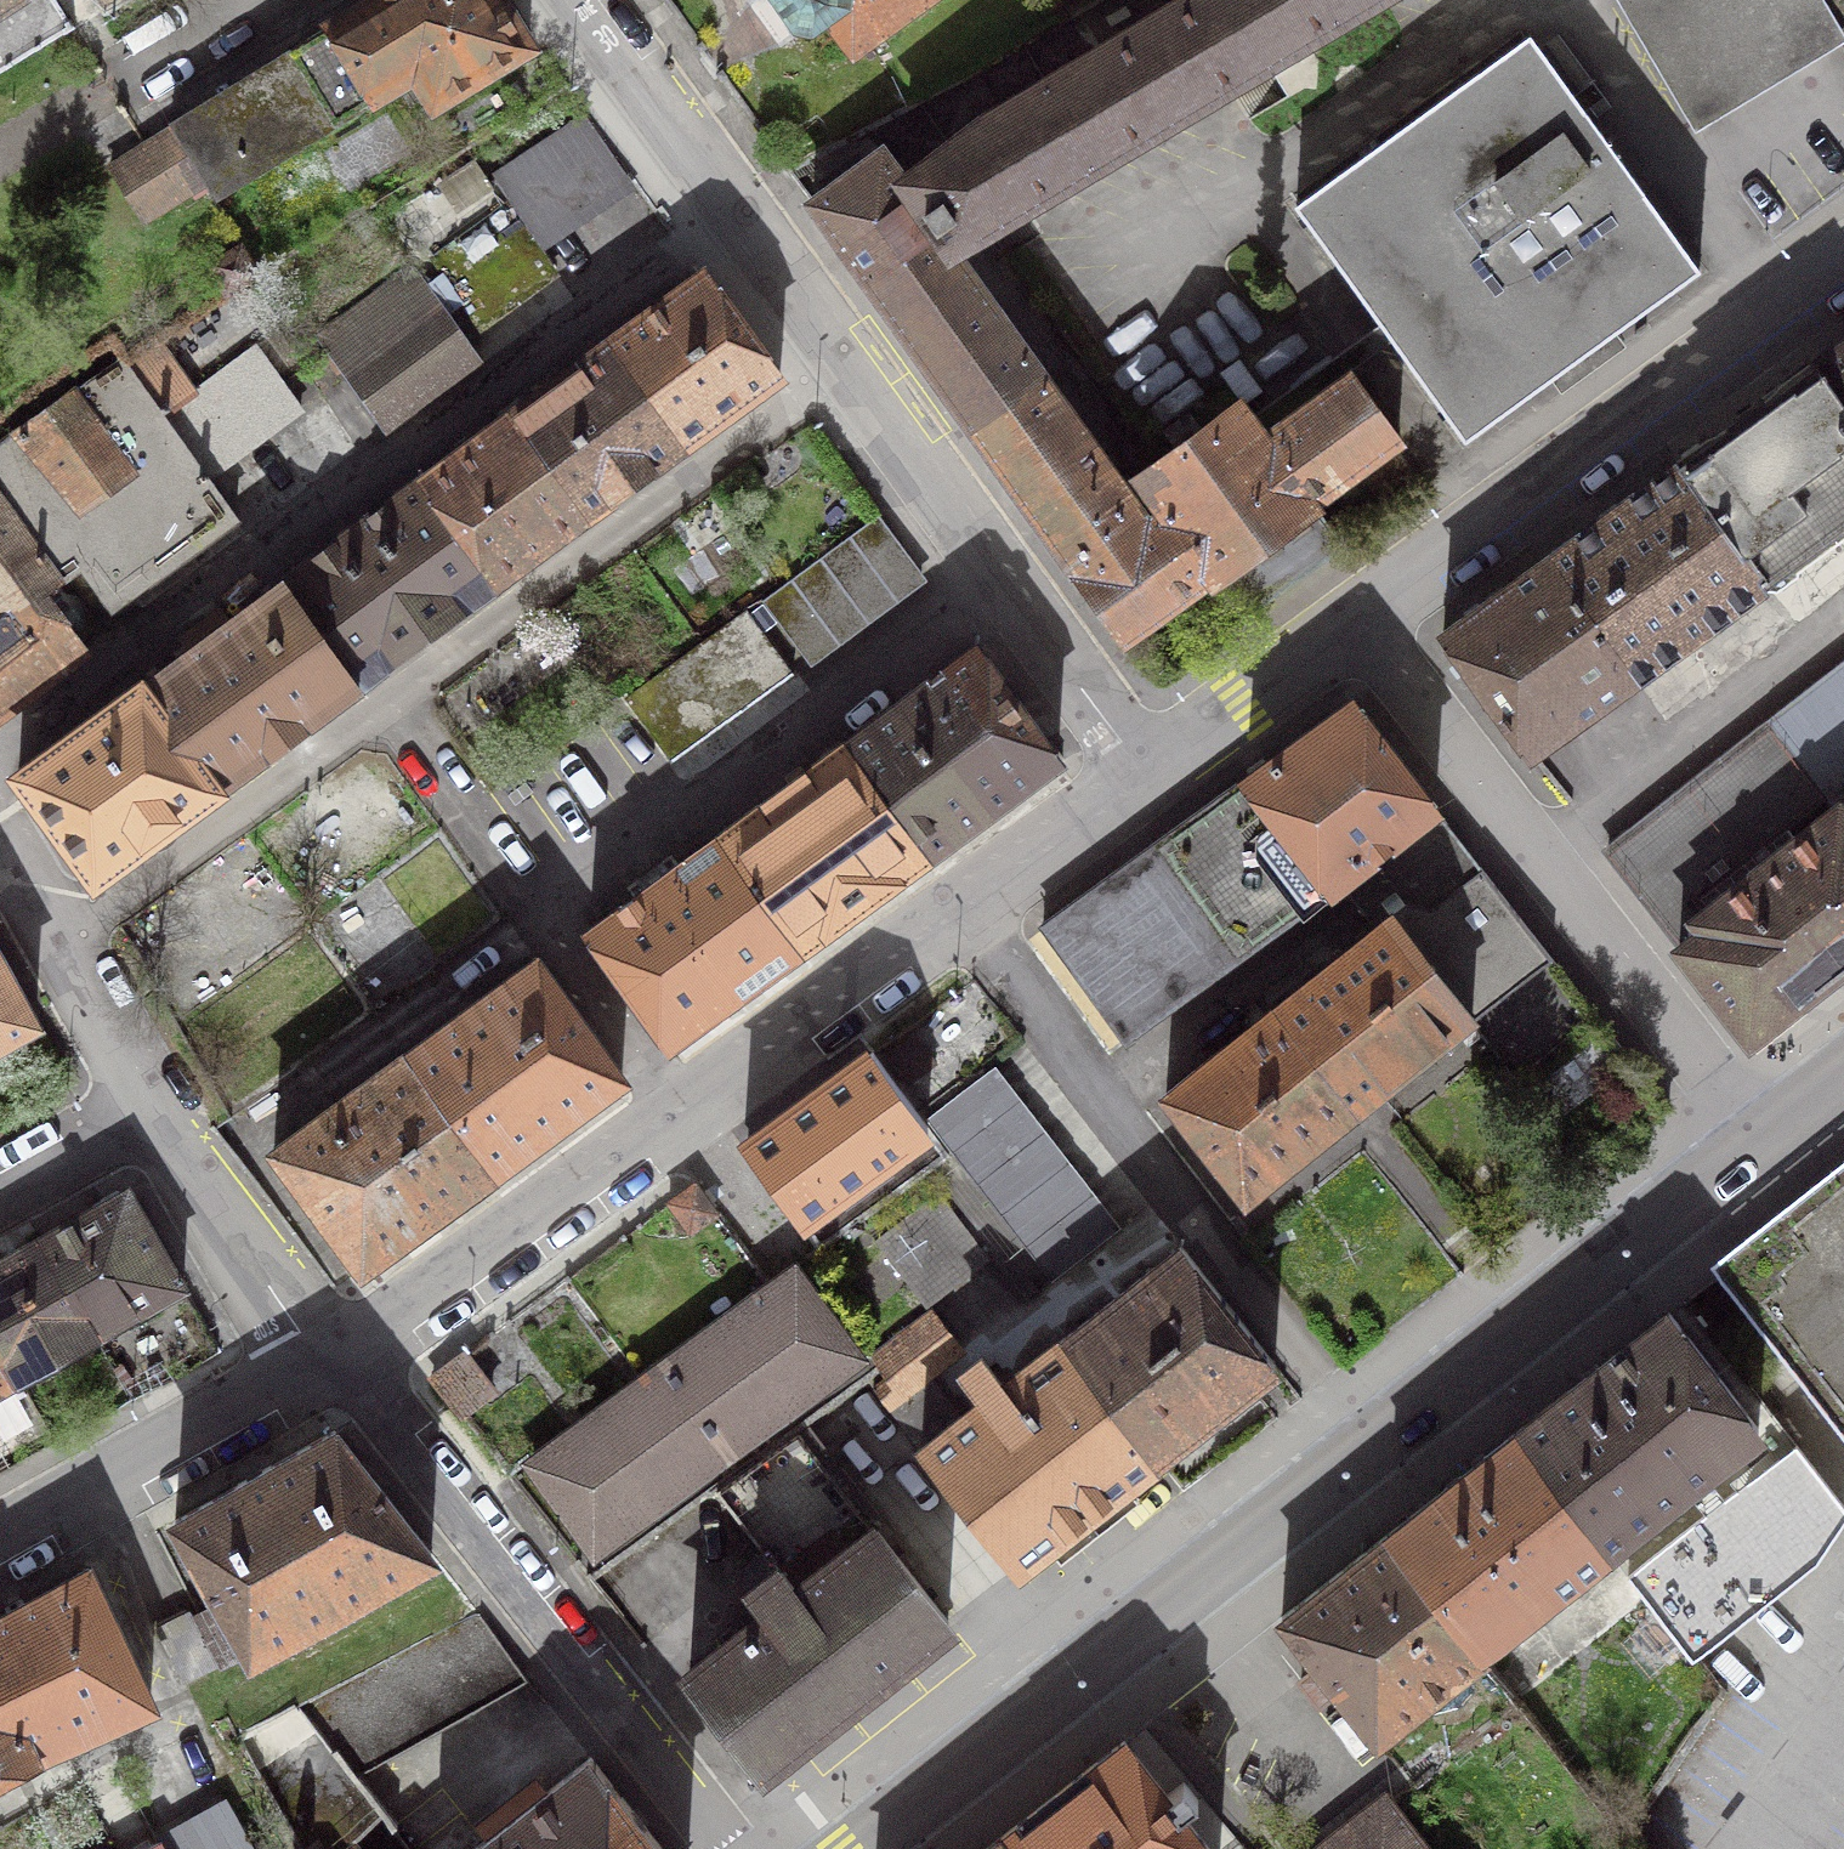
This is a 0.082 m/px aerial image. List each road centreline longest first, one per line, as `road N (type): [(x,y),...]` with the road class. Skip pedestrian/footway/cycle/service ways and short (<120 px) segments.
road 1 (residential): [(0,758),(23,730),(743,220)]
road 2 (residential): [(960,909),(1371,1447)]
road 3 (residential): [(1353,620),(1765,1137)]
road 4 (primary): [(1371,1447),(860,1848)]
road 5 (residential): [(322,1364),(708,1848)]
road 6 (residential): [(1843,267),(1353,620)]
road 7 (residential): [(391,703),(848,362)]
road 8 (residential): [(1146,774),(848,362)]
road 9 (primary): [(1765,1137),(1371,1447)]
road 10 (residential): [(391,703),(677,1106)]
road 11 (residential): [(677,1106),(386,1326),(322,1364)]
road 12 (residential): [(58,950),(391,703)]
road 13 (residential): [(322,1364),(0,1538)]
road 14 (residential): [(960,909),(677,1106)]
road 15 (residential): [(159,1132),(322,1364)]
road 16 (residential): [(743,220),(579,0)]
road 17 (residential): [(0,147),(219,0)]
road 18 (residential): [(1353,620),(1146,774)]
road 19 (residential): [(1146,774),(960,909)]
road 20 (residential): [(58,950),(159,1132)]
road 21 (residential): [(0,1219),(159,1132)]
road 22 (residential): [(848,362),(743,220)]

